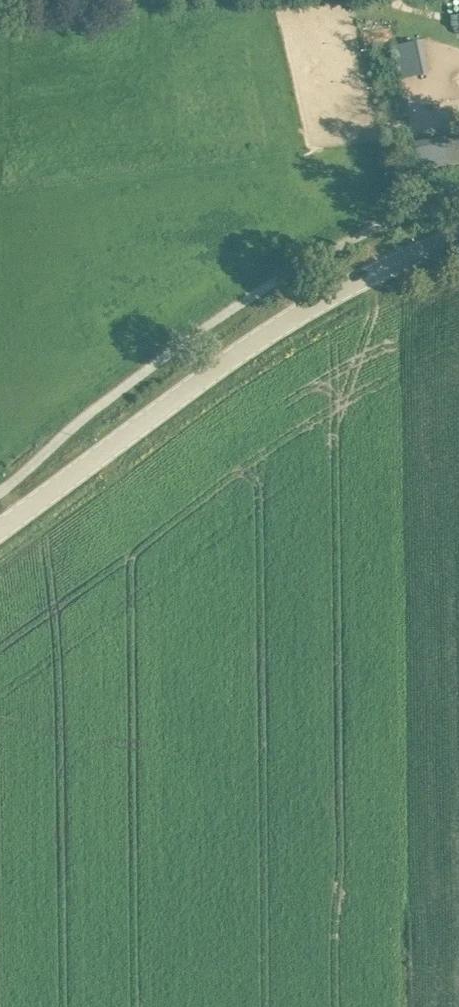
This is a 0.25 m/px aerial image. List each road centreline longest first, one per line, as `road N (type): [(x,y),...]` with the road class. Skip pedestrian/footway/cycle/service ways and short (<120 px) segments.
road 1 (tertiary): [(458,237),(301,313),(0,529)]

